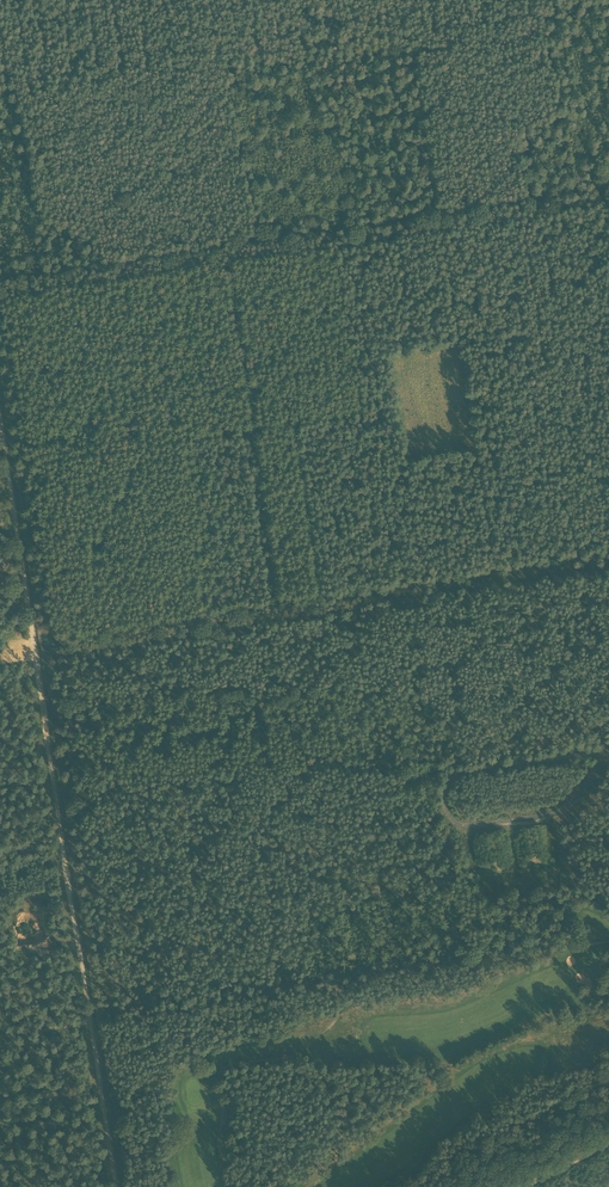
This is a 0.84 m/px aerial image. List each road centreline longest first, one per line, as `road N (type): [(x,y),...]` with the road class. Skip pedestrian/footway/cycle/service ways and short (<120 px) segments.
road 1 (track): [(0,418),(118,1186)]
road 2 (track): [(218,1142),(220,1072),(303,1048),(339,1014),(337,986),(608,942)]

